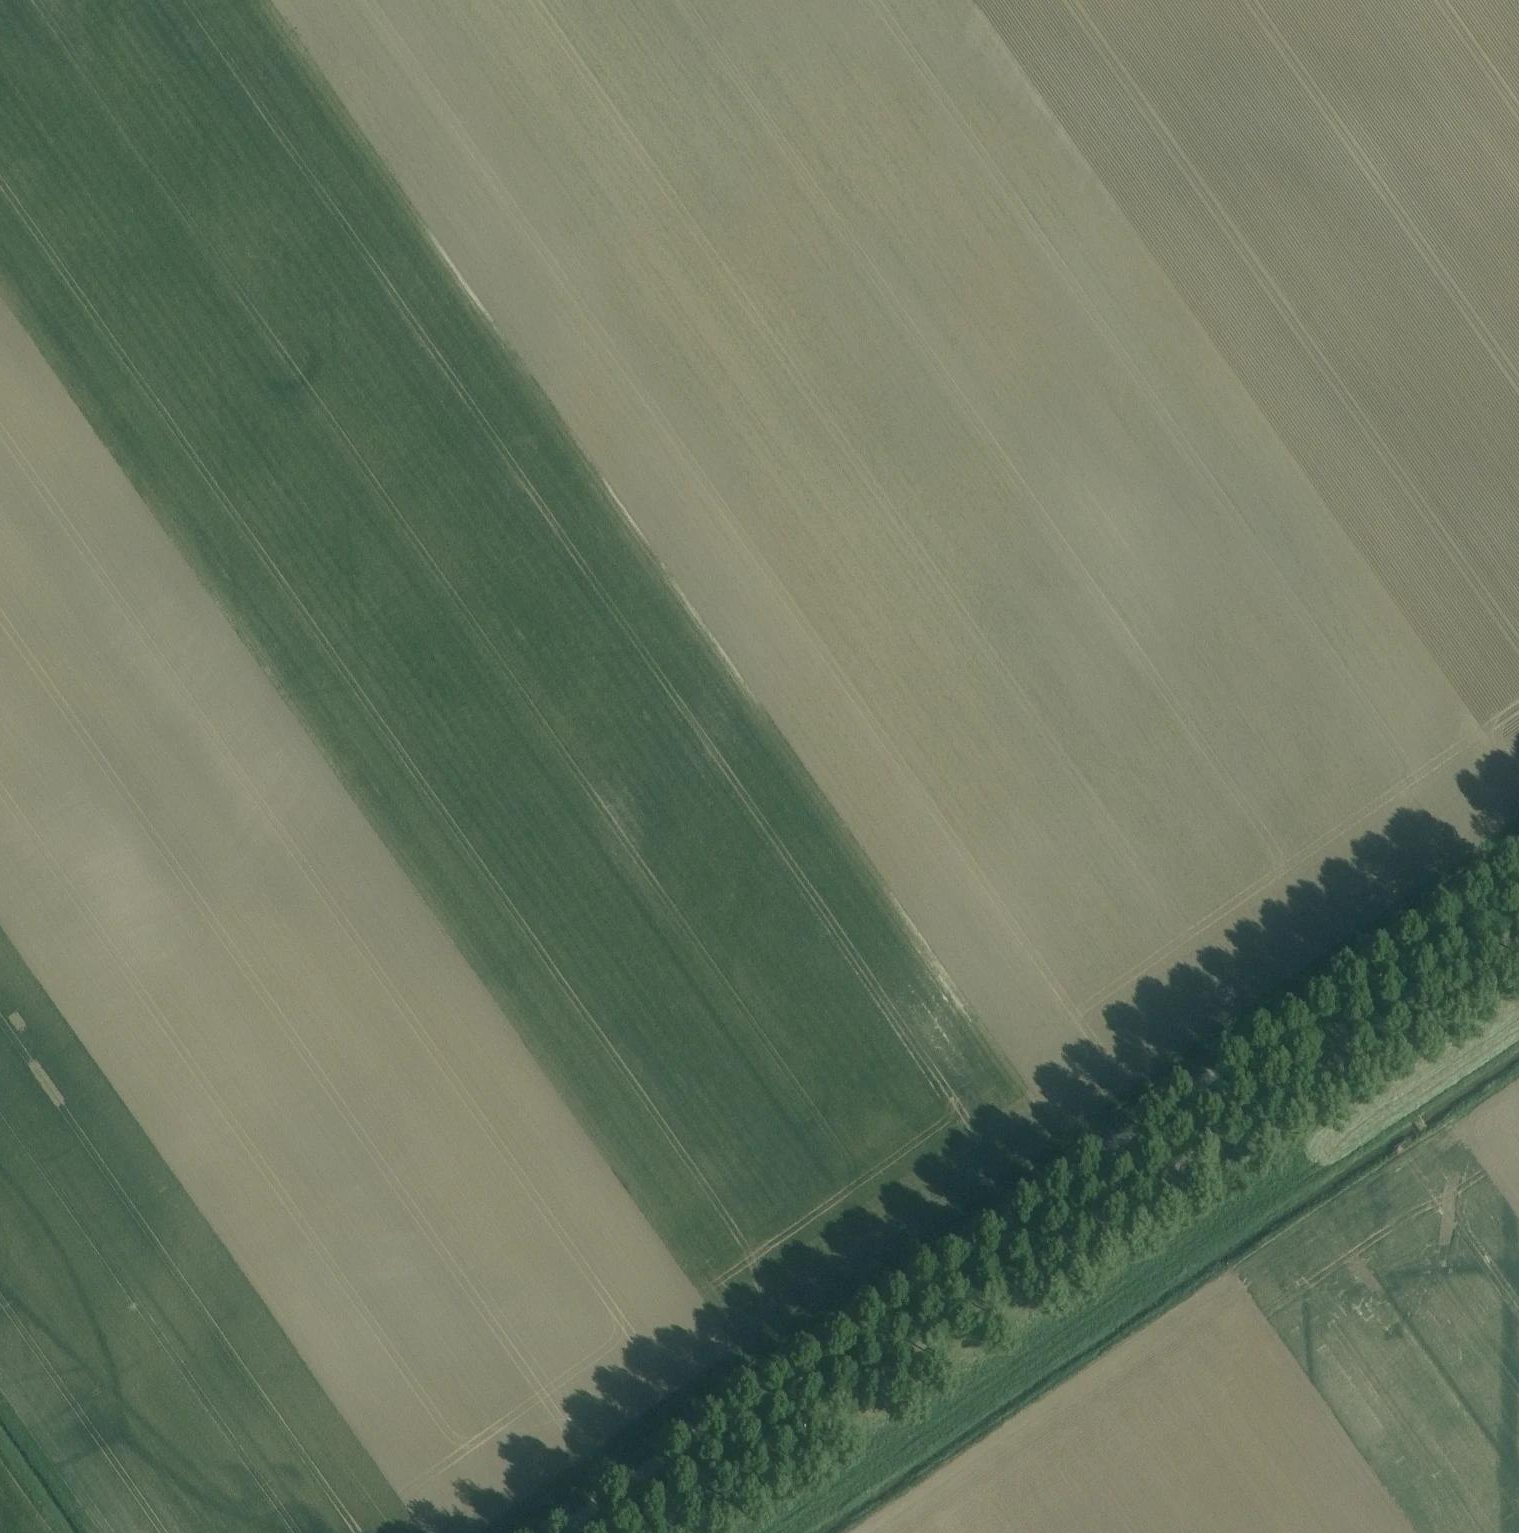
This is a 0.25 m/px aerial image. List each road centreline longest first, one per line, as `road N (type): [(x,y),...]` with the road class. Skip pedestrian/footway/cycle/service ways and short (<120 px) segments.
road 1 (track): [(1518,860),(557,1532)]

